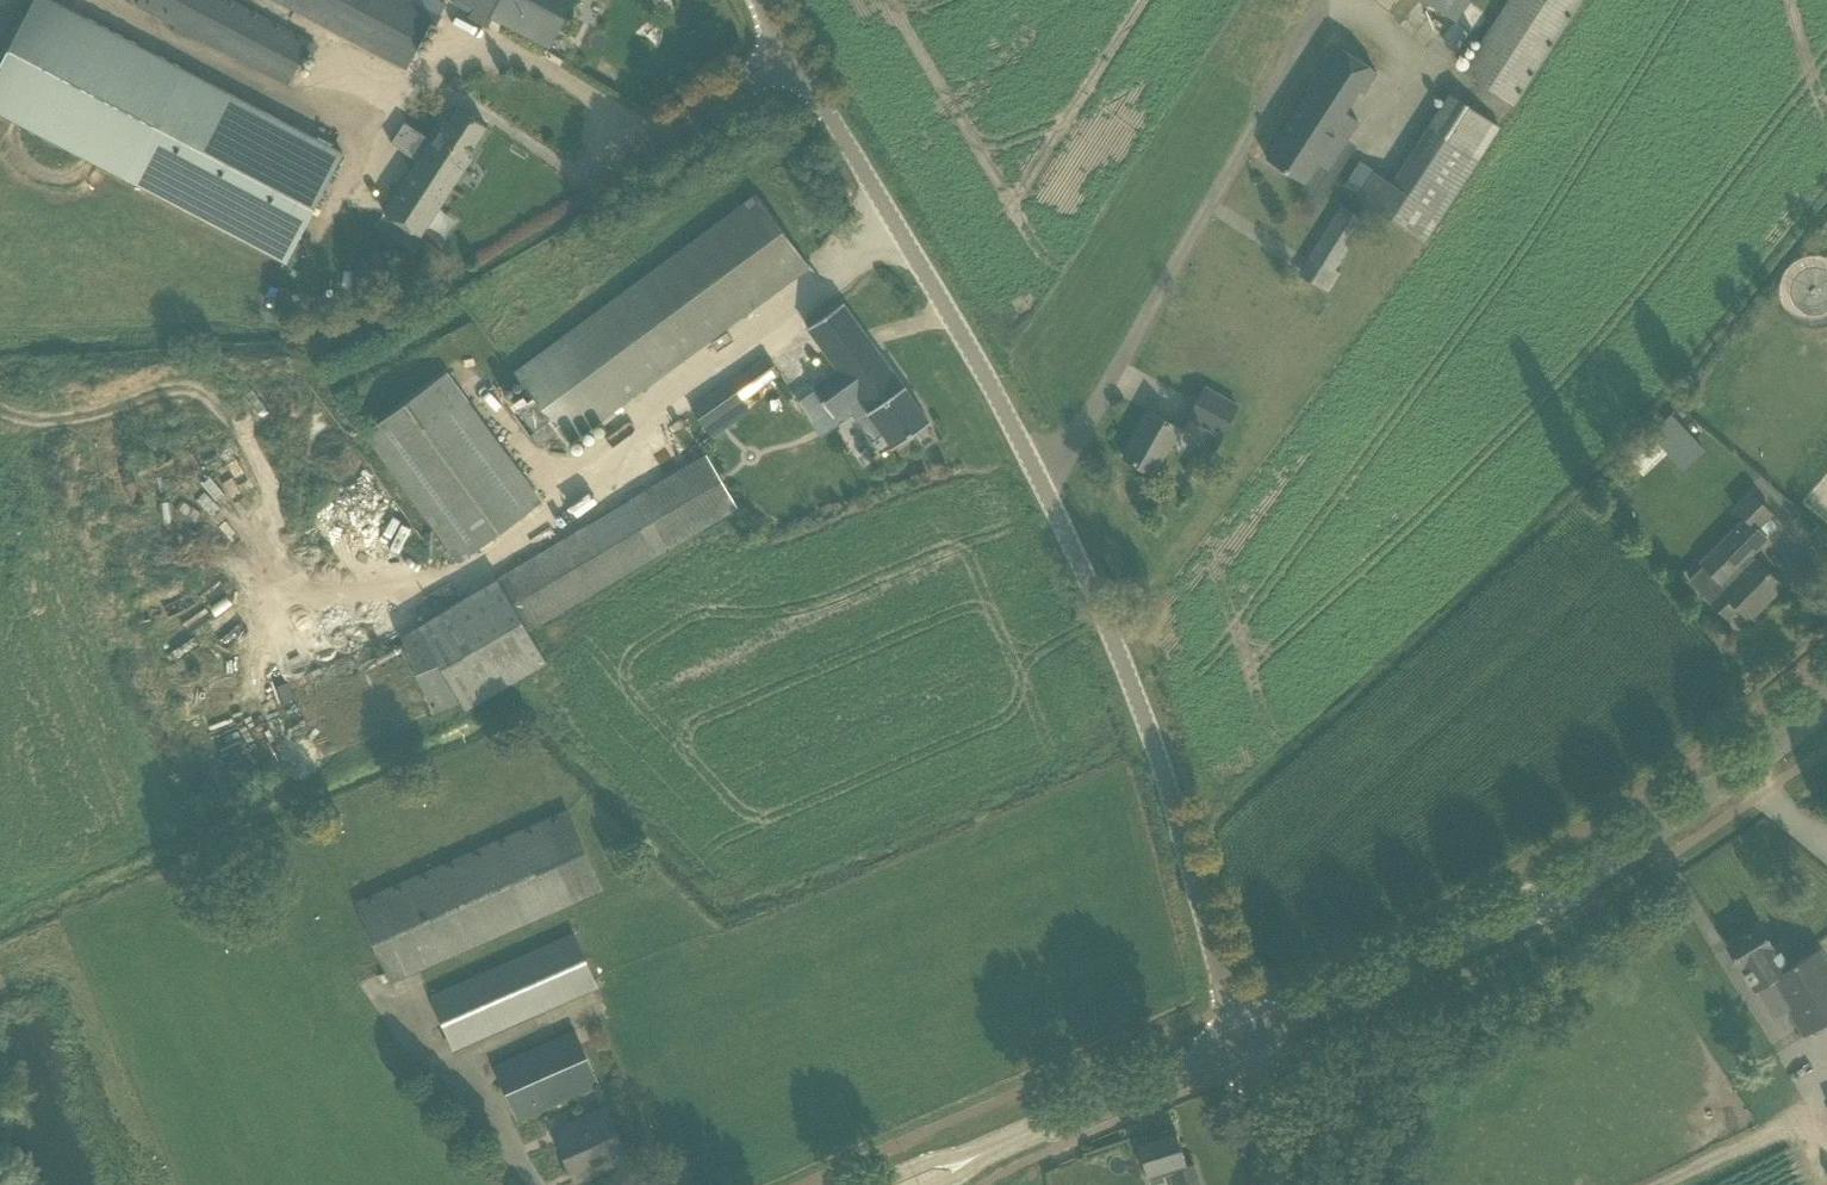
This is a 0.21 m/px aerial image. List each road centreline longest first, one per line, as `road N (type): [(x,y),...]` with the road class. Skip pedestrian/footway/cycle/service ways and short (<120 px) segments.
road 1 (unclassified): [(1240,1042),(1165,775),(1023,447),(790,51)]
road 2 (tertiary): [(1599,864),(1826,701)]
road 3 (tertiary): [(984,1153),(1240,1042)]
road 4 (tertiary): [(1240,1042),(1475,934)]
road 5 (unclassified): [(790,51),(602,170)]
road 6 (unclassified): [(1285,1184),(1240,1042)]
road 7 (tertiary): [(1475,934),(1569,900),(1599,864)]
road 8 (tertiary): [(1599,864),(1554,877),(1475,934)]

